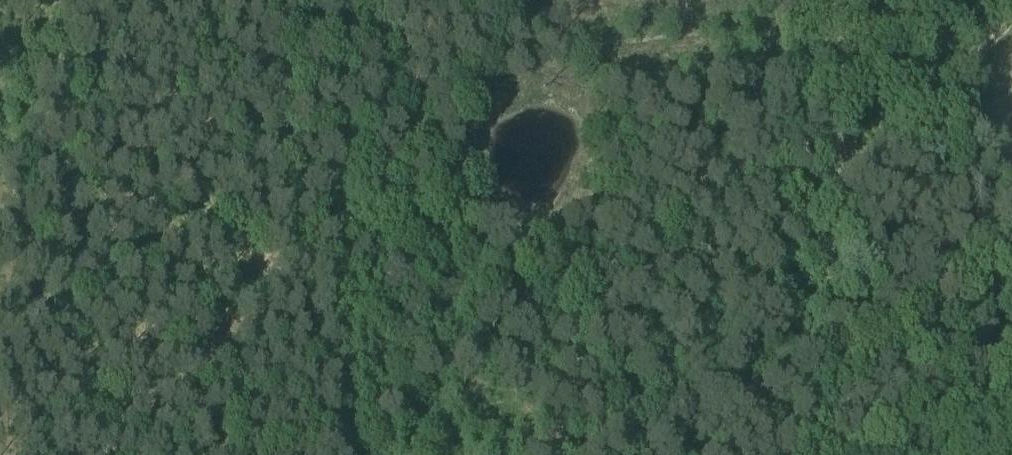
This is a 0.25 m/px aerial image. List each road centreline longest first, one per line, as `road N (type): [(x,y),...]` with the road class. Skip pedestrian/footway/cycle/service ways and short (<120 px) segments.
road 1 (track): [(841,0),(835,454)]
road 2 (track): [(354,0),(354,454)]
road 3 (track): [(1011,46),(819,229)]

